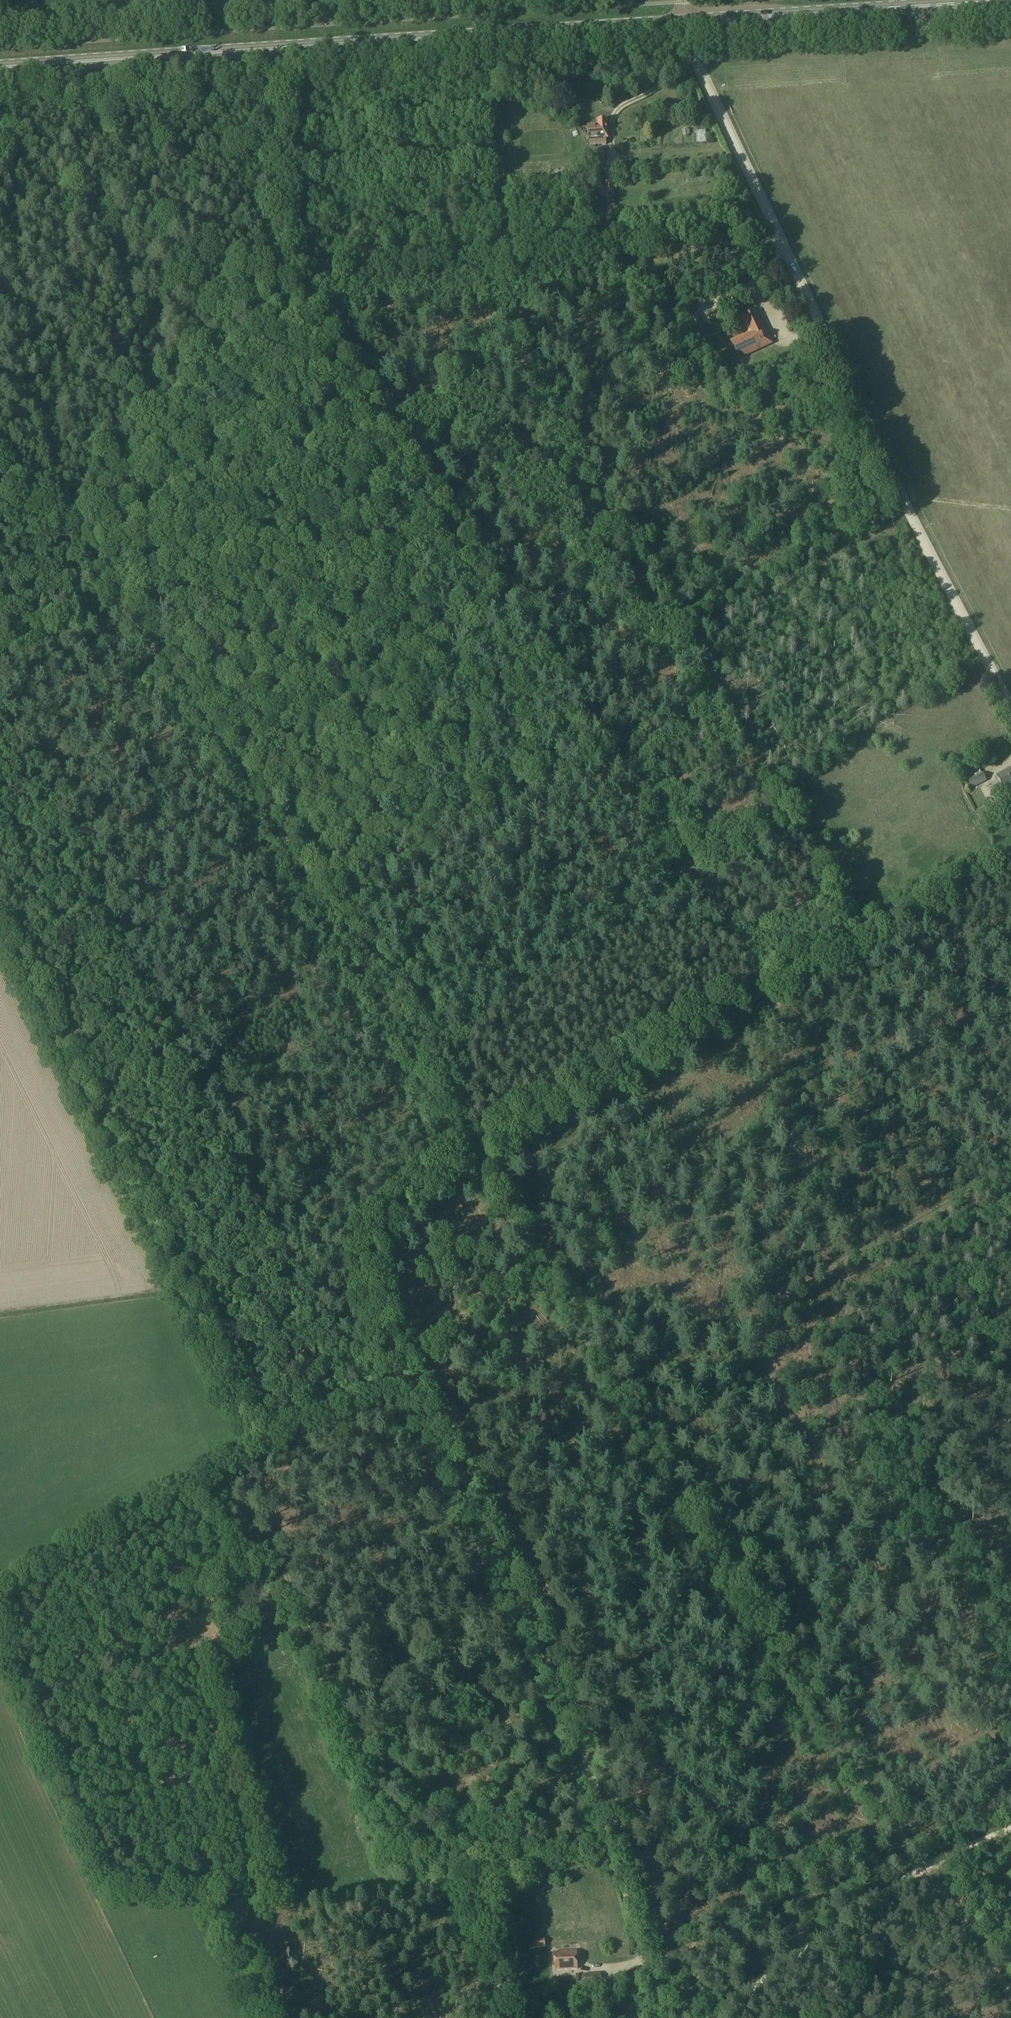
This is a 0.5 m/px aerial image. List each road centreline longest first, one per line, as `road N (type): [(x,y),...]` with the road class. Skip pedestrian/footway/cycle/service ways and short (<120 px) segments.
road 1 (track): [(0,721),(44,787),(152,1014),(357,1361),(269,1426),(240,1491),(408,1875),(611,1842),(665,2017)]
road 2 (track): [(258,306),(303,298),(334,316),(773,985)]
road 3 (track): [(870,1790),(951,1750),(852,1552),(821,1518),(751,1316),(1010,1167)]
road 4 (track): [(779,235),(283,279),(80,541)]
road 5 (track): [(471,1156),(383,1229),(372,1264),(376,1307),(496,1530),(571,1707),(611,1842)]
road 6 (track): [(471,1156),(870,1790)]
road 7 (unclassified): [(689,41),(912,518),(1010,711)]
road 8 (track): [(416,1389),(489,1475),(566,1664),(601,1754),(673,2017)]
road 9 (primary): [(0,69),(683,21)]
road 10 (track): [(123,596),(471,1156)]
road 11 (track): [(1010,857),(471,1156)]
road 12 (primary): [(683,21),(1001,0)]
road 13 (track): [(710,2017),(829,1926),(928,1866)]
road 14 (track): [(413,2017),(362,1883),(408,1875)]
road 15 (track): [(821,2017),(904,1970),(894,1949),(829,1926)]
road 16 (track): [(612,173),(615,112),(694,53)]
road 17 (track): [(928,1866),(1010,1997)]
road 18 (track): [(821,328),(782,334),(755,282),(779,235)]
road 19 (track): [(123,596),(0,660)]

